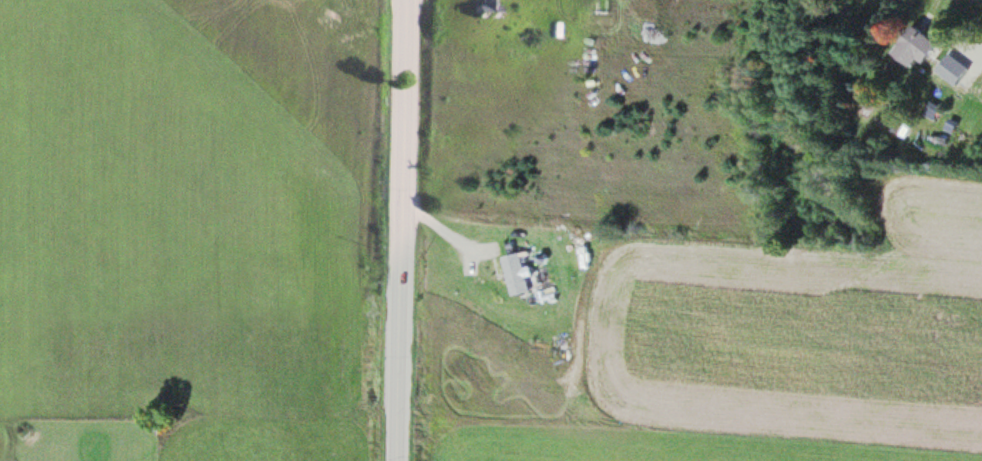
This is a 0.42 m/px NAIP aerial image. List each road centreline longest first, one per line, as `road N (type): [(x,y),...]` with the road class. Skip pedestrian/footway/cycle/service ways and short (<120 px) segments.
road 1 (tertiary): [(405,460),(408,0)]

